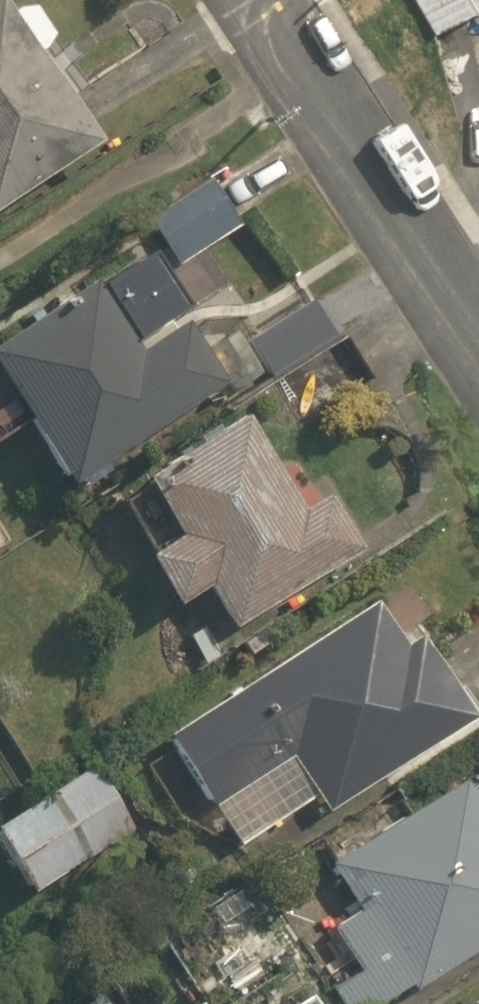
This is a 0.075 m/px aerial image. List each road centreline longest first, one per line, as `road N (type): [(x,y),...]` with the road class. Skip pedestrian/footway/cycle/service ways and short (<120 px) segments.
road 1 (residential): [(275,0),(478,318)]

